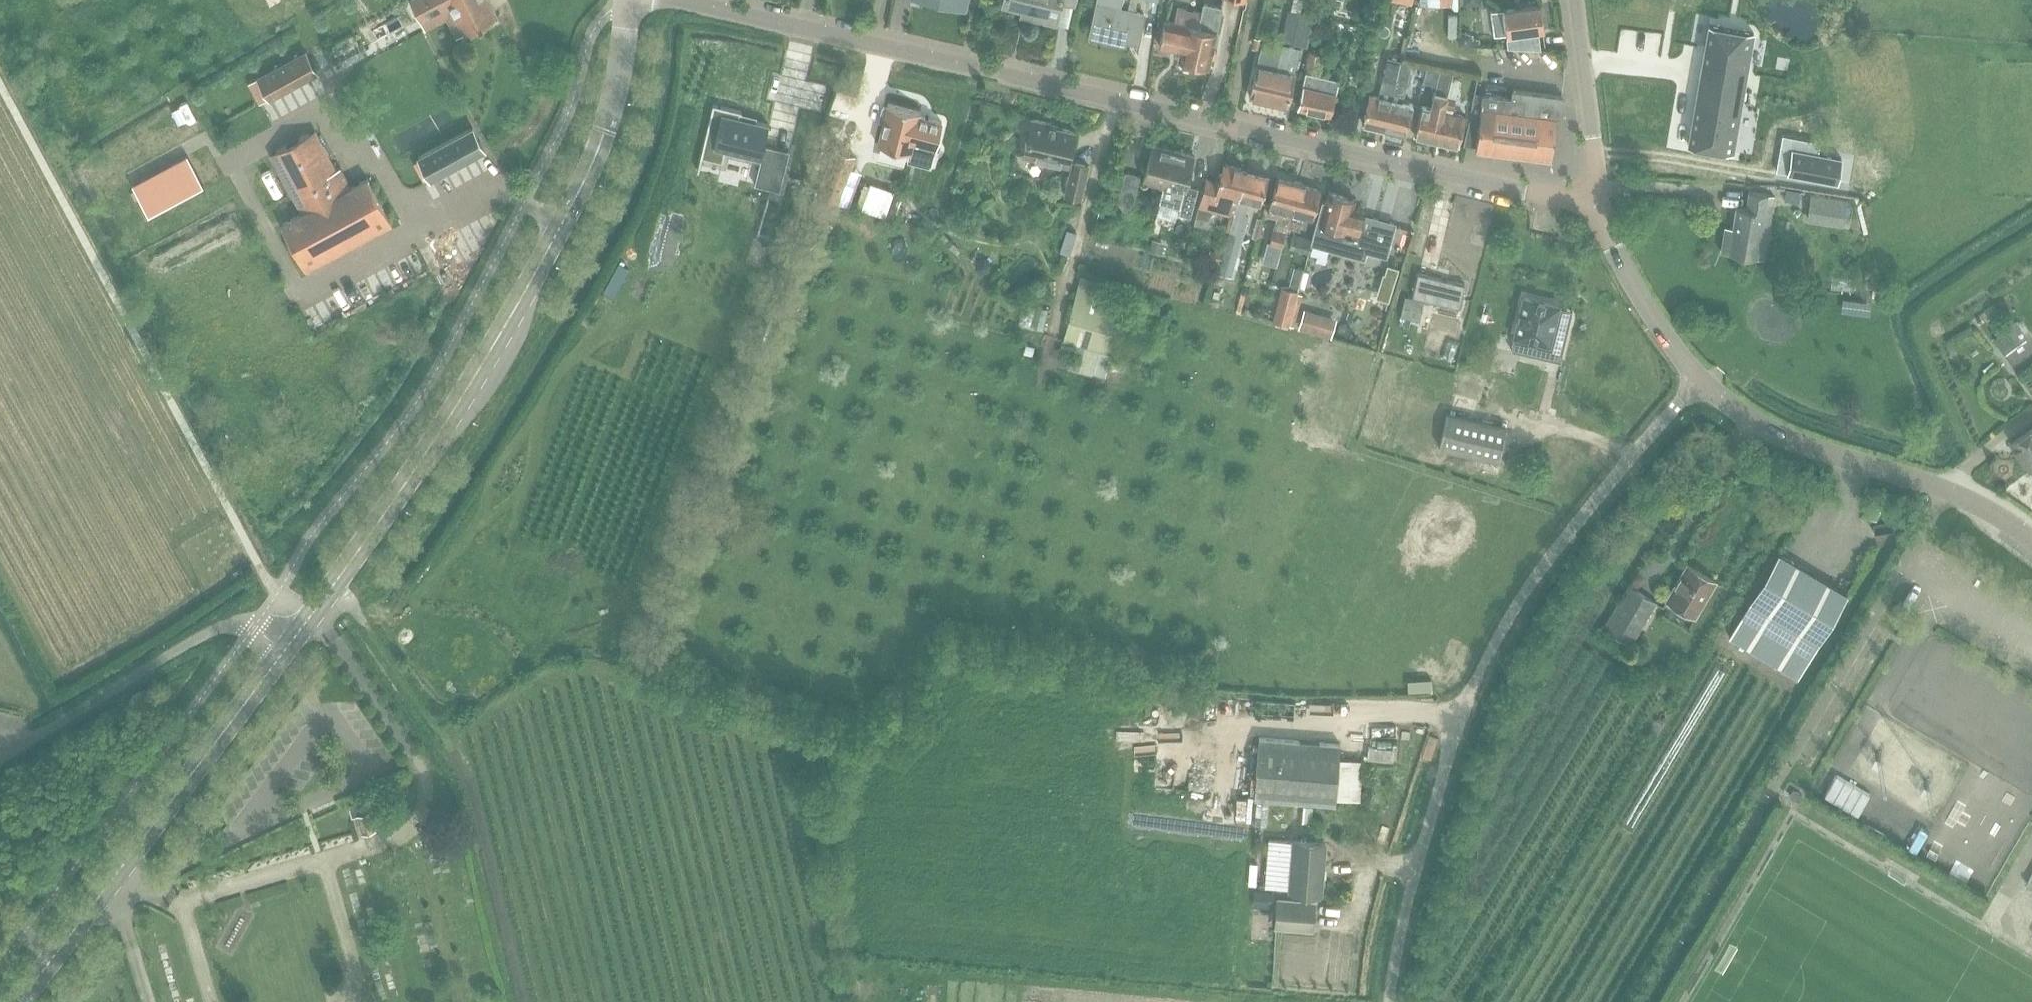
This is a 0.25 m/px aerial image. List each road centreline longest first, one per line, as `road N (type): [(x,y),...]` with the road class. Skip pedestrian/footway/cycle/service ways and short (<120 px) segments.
road 1 (tertiary): [(1601,212),(689,0)]
road 2 (secondary): [(304,624),(469,387),(584,180),(618,88),(628,0)]
road 3 (unclassified): [(1389,1001),(1439,792),(1493,649),(1535,576),(1697,378)]
road 4 (secondary): [(23,1001),(304,624)]
road 5 (tertiary): [(2031,540),(1957,494),(1774,431),(1697,378)]
road 6 (unclassified): [(0,759),(219,627),(304,624)]
road 7 (residential): [(1601,212),(1578,0)]
road 8 (tertiary): [(1697,378),(1643,302),(1601,212)]

